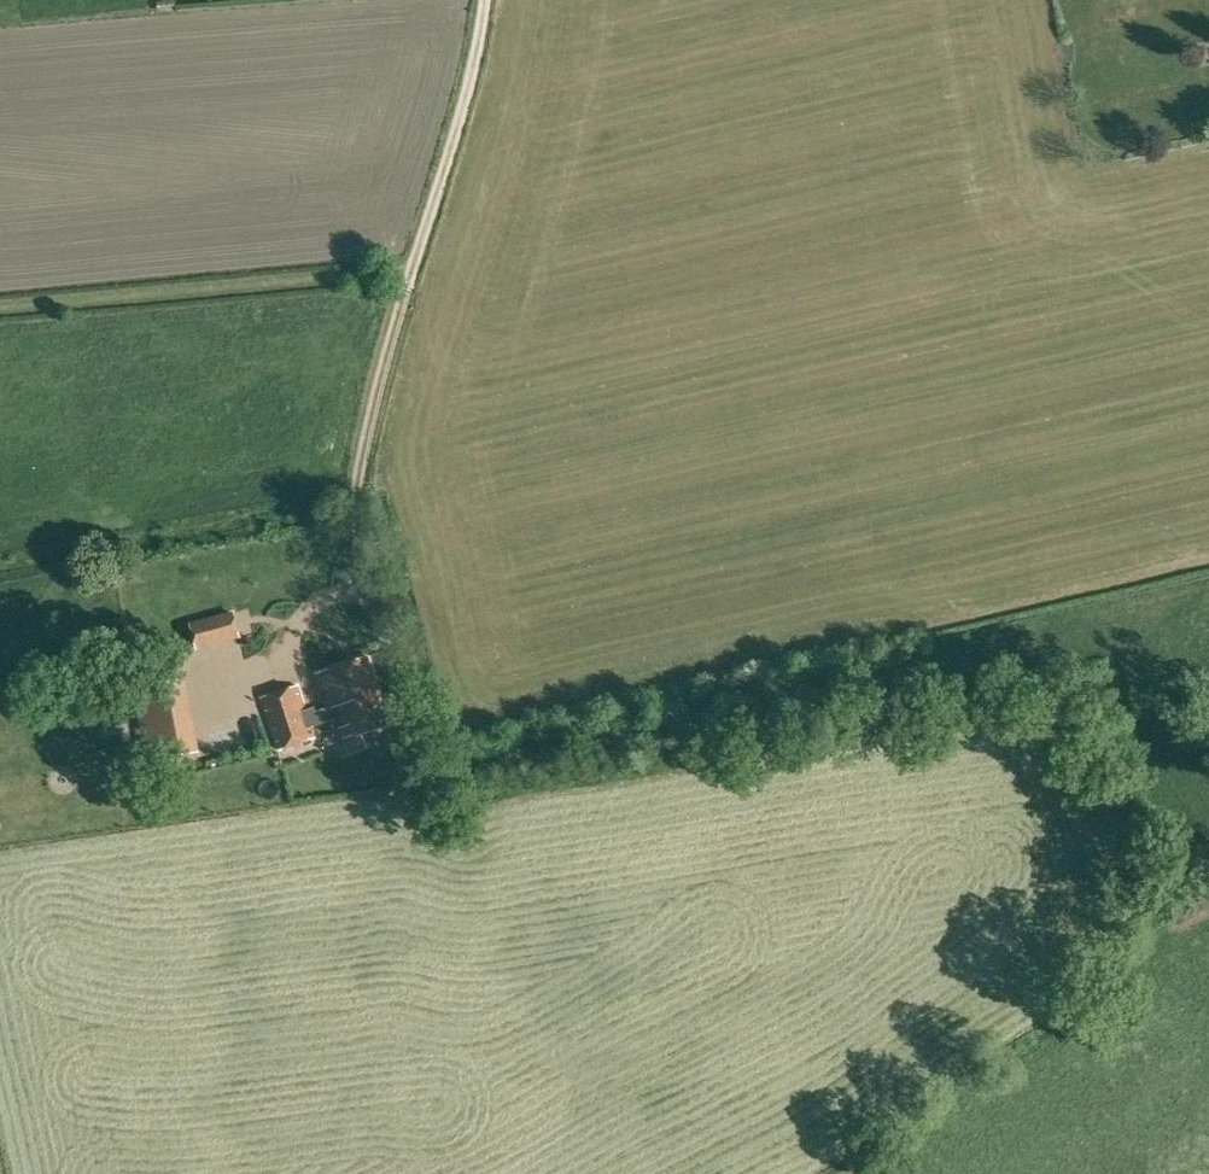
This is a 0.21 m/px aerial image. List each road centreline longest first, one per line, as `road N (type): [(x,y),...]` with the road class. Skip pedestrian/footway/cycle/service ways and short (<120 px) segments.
road 1 (unclassified): [(445,184),(485,0)]

